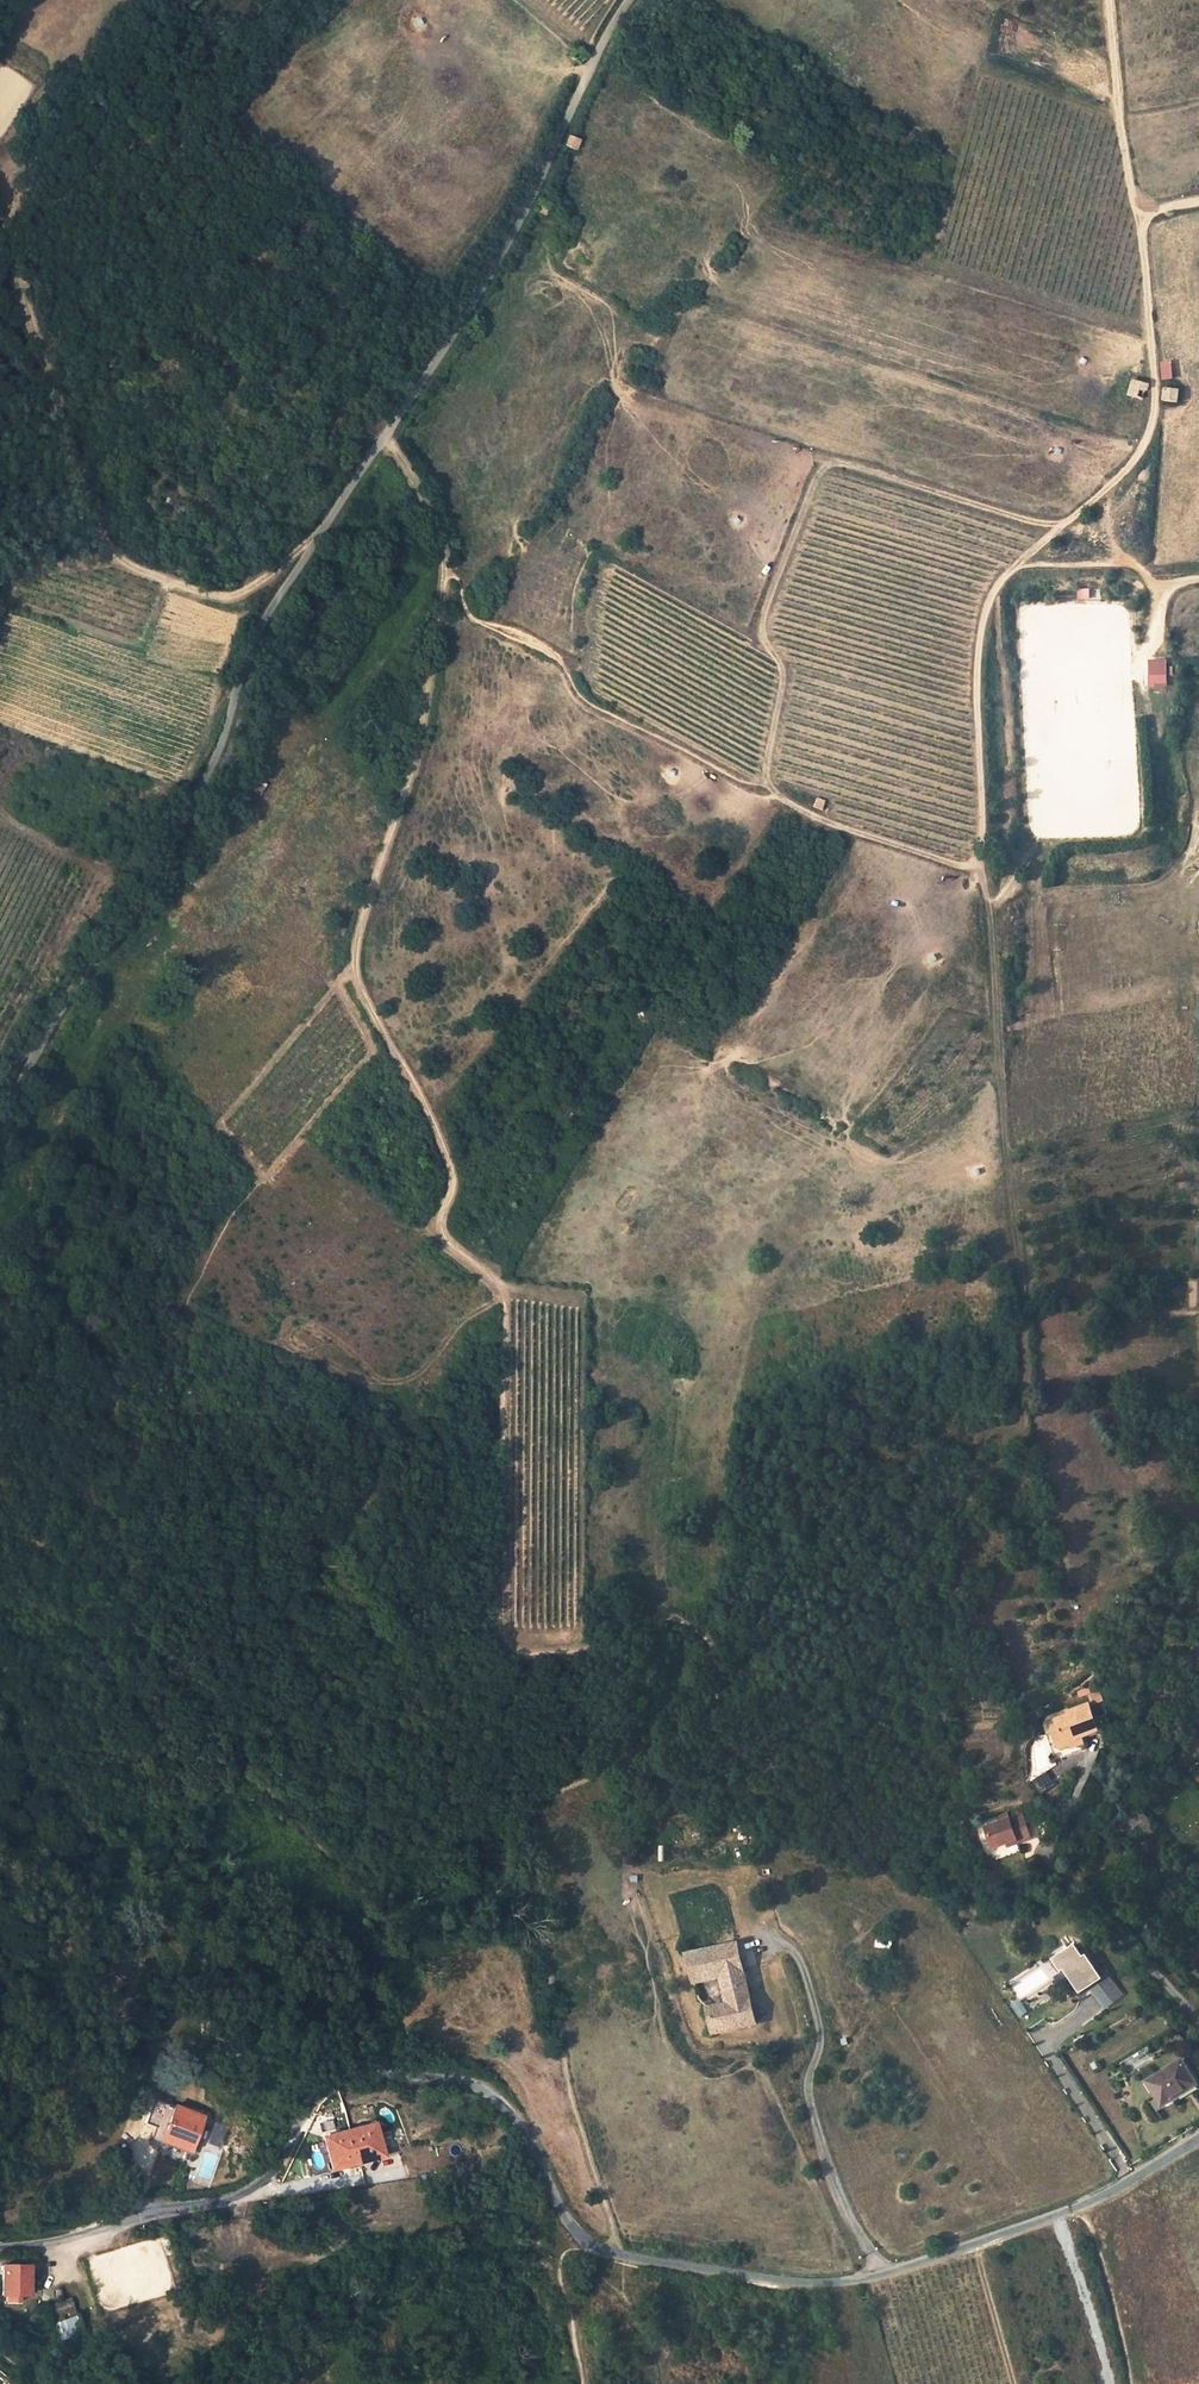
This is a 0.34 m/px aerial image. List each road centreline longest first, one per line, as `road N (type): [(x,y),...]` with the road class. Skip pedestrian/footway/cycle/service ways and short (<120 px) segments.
road 1 (track): [(389,436),(438,530),(446,579),(424,726),(353,963),(451,1170),(441,1227),(504,1298),(499,1626),(508,1647),(528,1653),(591,1647),(655,1620),(676,1620),(708,1639),(734,1751),(731,1767),(713,1776),(657,1761),(609,1764),(567,1786),(537,1824),(576,2110),(614,2251)]
road 2 (track): [(446,579),(459,580),(479,621),(532,641),(763,781),(803,814),(951,866),(981,869),(977,669),(985,611),(1013,566),(1121,476),(1149,435),(1156,386),(1137,216),(1198,200)]
road 3 (unclassified): [(0,2248),(44,2246),(245,2194),(279,2167),(316,2103),(348,2084),(388,2075),(493,2098),(567,2219),(595,2244),(632,2258),(811,2285),(879,2275),(1023,2229),(1093,2203),(1198,2142)]
road 4 (unclassified): [(628,0),(493,277),(261,632),(200,791),(134,912),(63,1003),(0,1132)]
road 5 (track): [(763,781),(779,689),(761,634),(764,608),(829,457),(842,453),(1044,522),(1068,521)]
road 6 (track): [(0,261),(22,289),(73,470),(92,522),(114,551),(176,581),(234,588),(317,544)]
road 7 (track): [(353,963),(342,990),(372,1044),(368,1060),(257,1186),(184,1310)]
road 8 (track): [(1137,216),(1109,0)]
road 9 (track): [(1198,580),(1155,589),(1125,564),(1013,566)]
road 10 (track): [(441,1227),(397,1228),(314,1159),(282,1158)]
road 11 (track): [(1130,2383),(1115,2305),(1082,2207)]
road 12 (track): [(977,2245),(1016,2383)]

